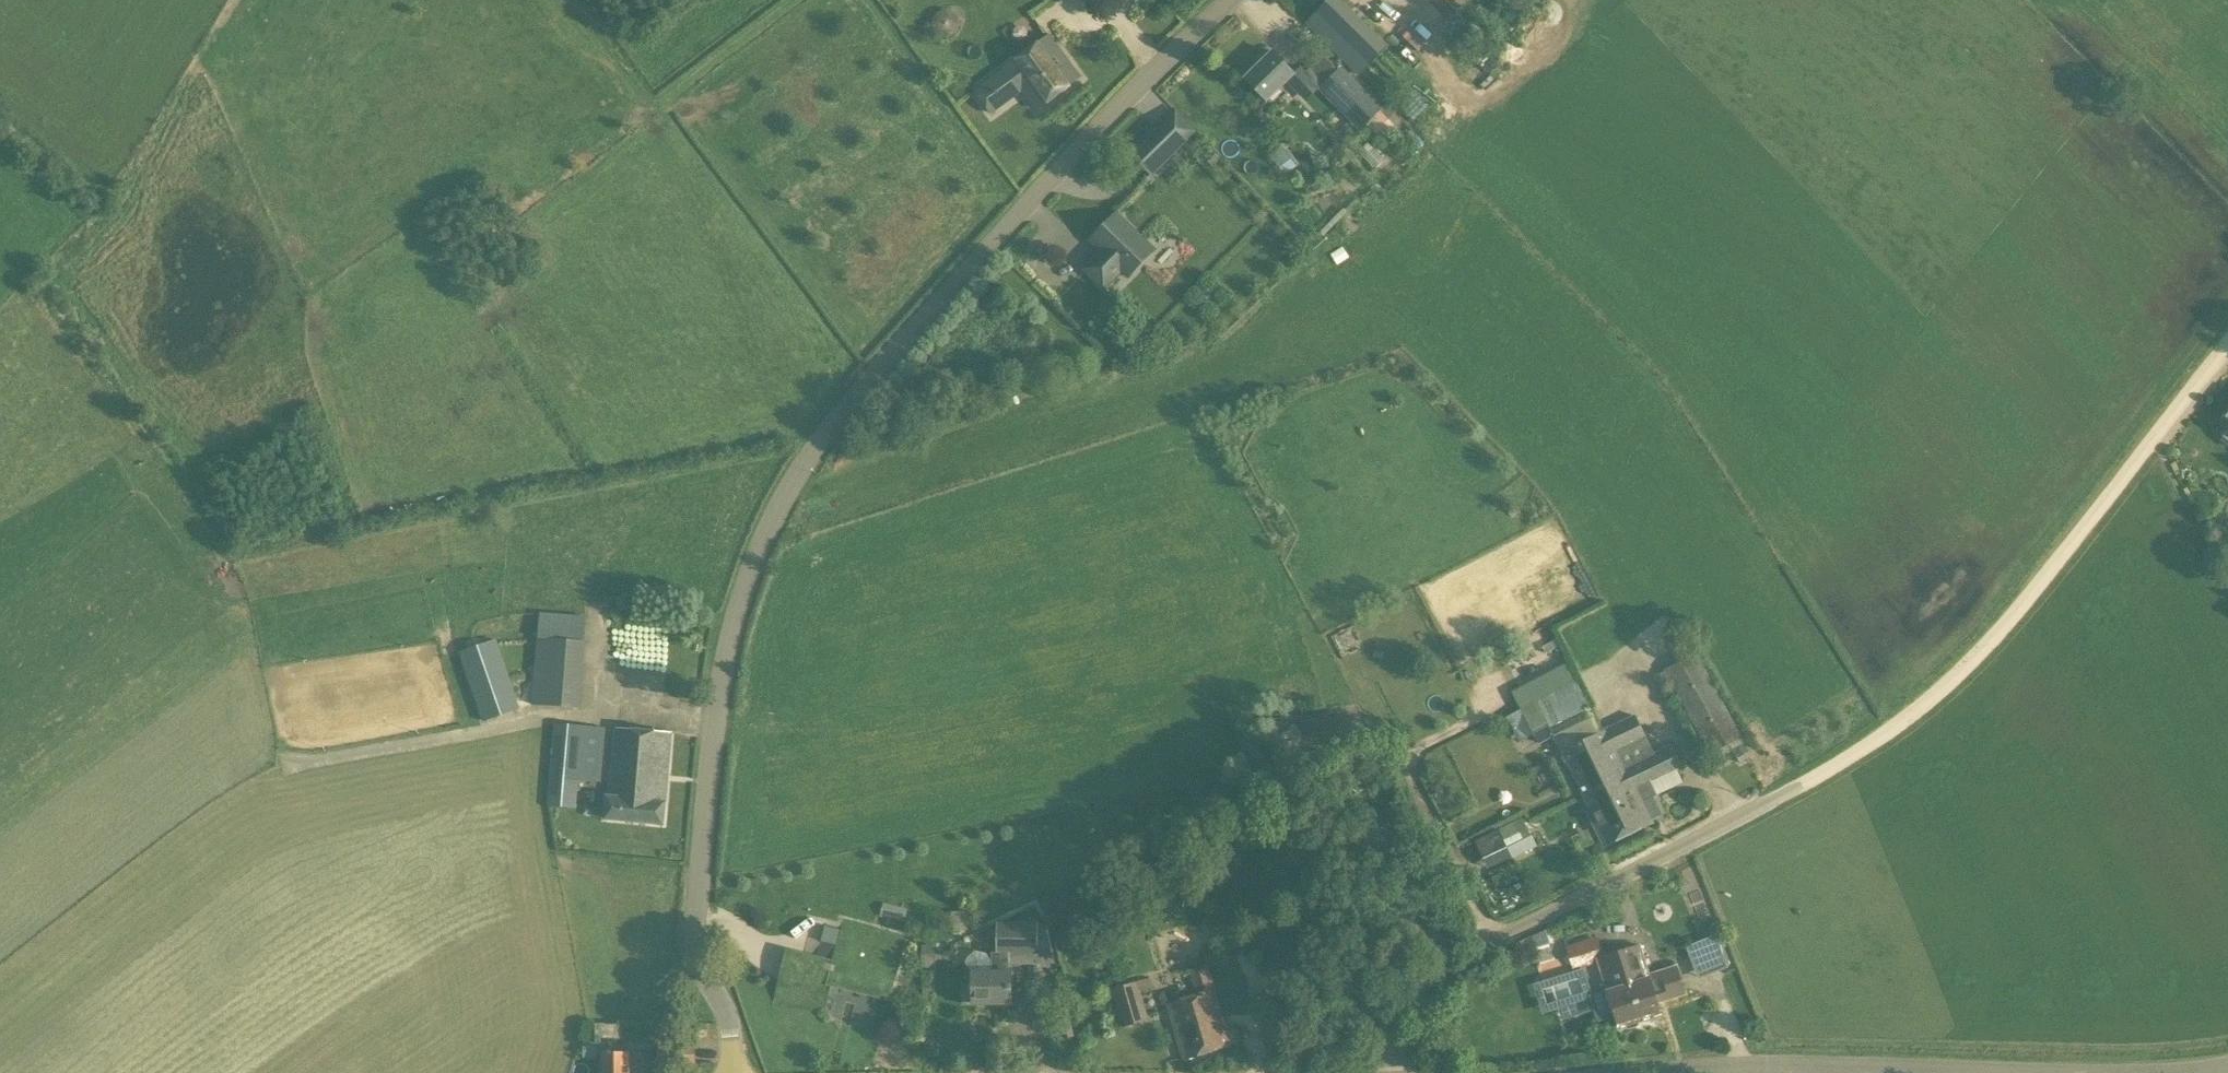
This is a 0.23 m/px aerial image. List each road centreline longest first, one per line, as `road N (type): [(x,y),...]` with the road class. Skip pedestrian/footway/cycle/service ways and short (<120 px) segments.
road 1 (unclassified): [(731,1072),(723,1010),(701,975),(692,924),(720,674),(757,554),(811,450),(902,339),(1225,0)]
road 2 (track): [(1792,789),(1889,730),(1960,666),(2227,343)]
road 3 (unclassified): [(1665,1072),(1727,1066),(2183,1072),(2227,1067)]
road 4 (unclassified): [(1389,1072),(1396,1006),(1412,984),(1792,789)]

